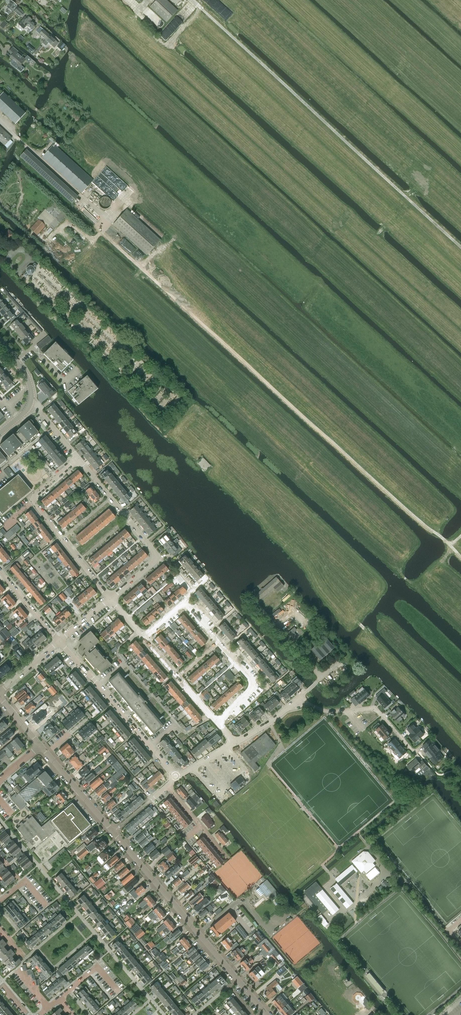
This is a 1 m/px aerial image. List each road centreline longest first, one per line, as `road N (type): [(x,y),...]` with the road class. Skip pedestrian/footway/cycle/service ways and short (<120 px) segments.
road 1 (track): [(460,557),(102,233)]
road 2 (track): [(460,248),(192,0)]
road 3 (tertiary): [(267,1014),(40,746)]
road 4 (residential): [(110,598),(30,499),(78,458)]
road 5 (residential): [(110,598),(156,553),(78,458)]
road 6 (residential): [(177,777),(60,641)]
road 7 (residential): [(217,722),(252,685),(184,603)]
road 8 (residential): [(419,752),(378,711),(323,709),(298,697)]

